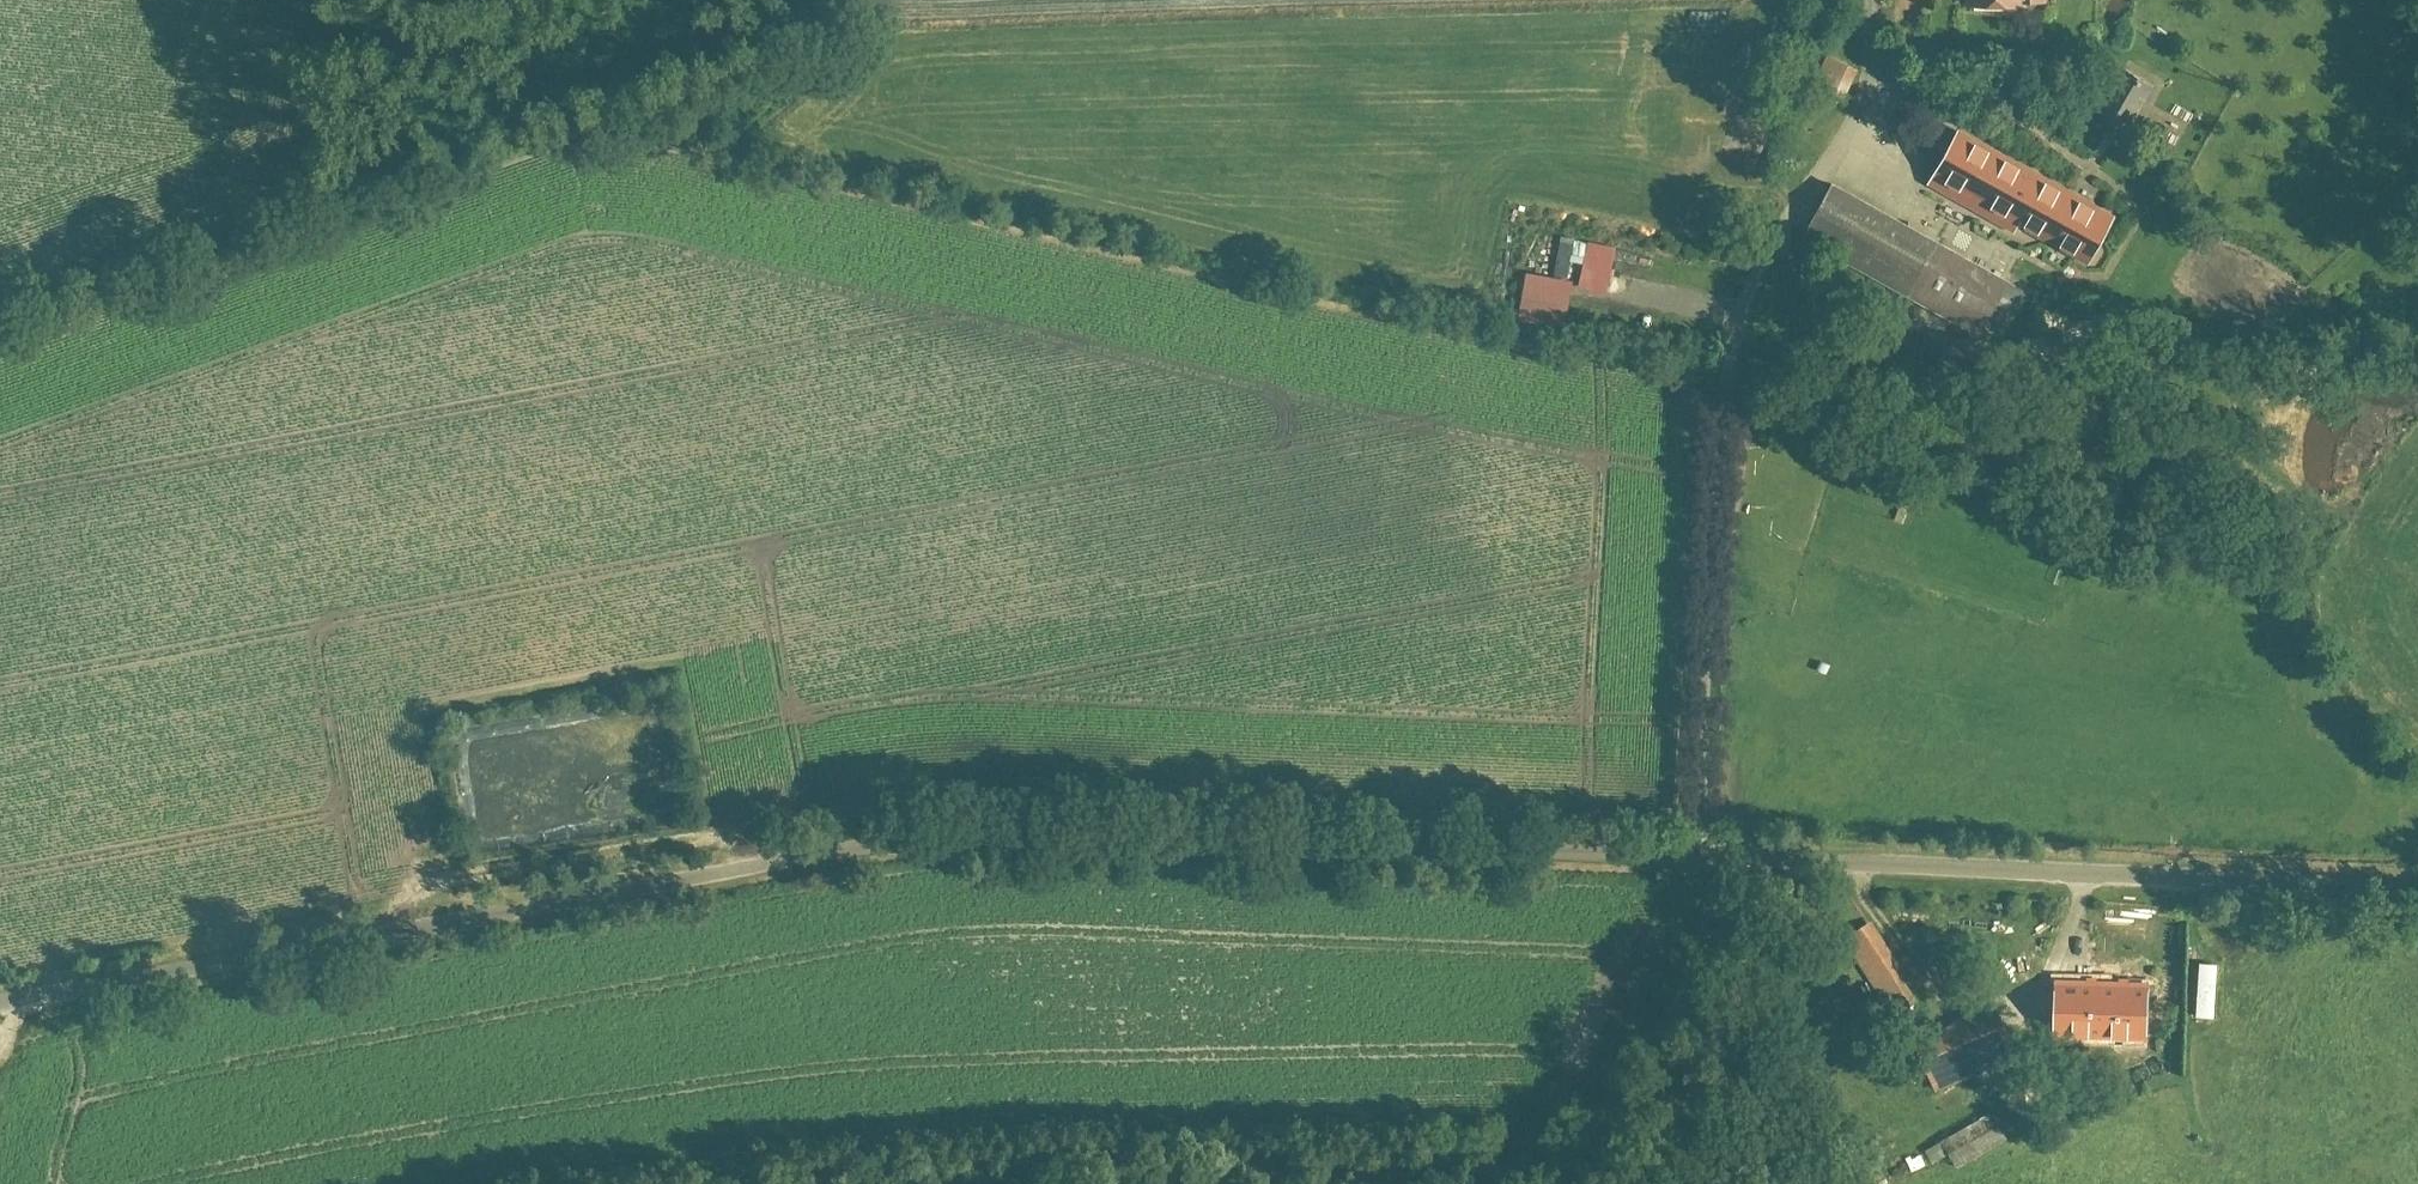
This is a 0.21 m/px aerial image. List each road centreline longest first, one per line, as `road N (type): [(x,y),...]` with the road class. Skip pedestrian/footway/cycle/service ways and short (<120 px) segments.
road 1 (residential): [(0,1009),(982,825),(1698,857)]
road 2 (residential): [(1871,0),(1866,115),(1753,286),(1733,333),(1715,516),(1698,857)]
road 3 (residential): [(1698,857),(2417,888)]
road 4 (track): [(1569,1183),(1742,859)]

